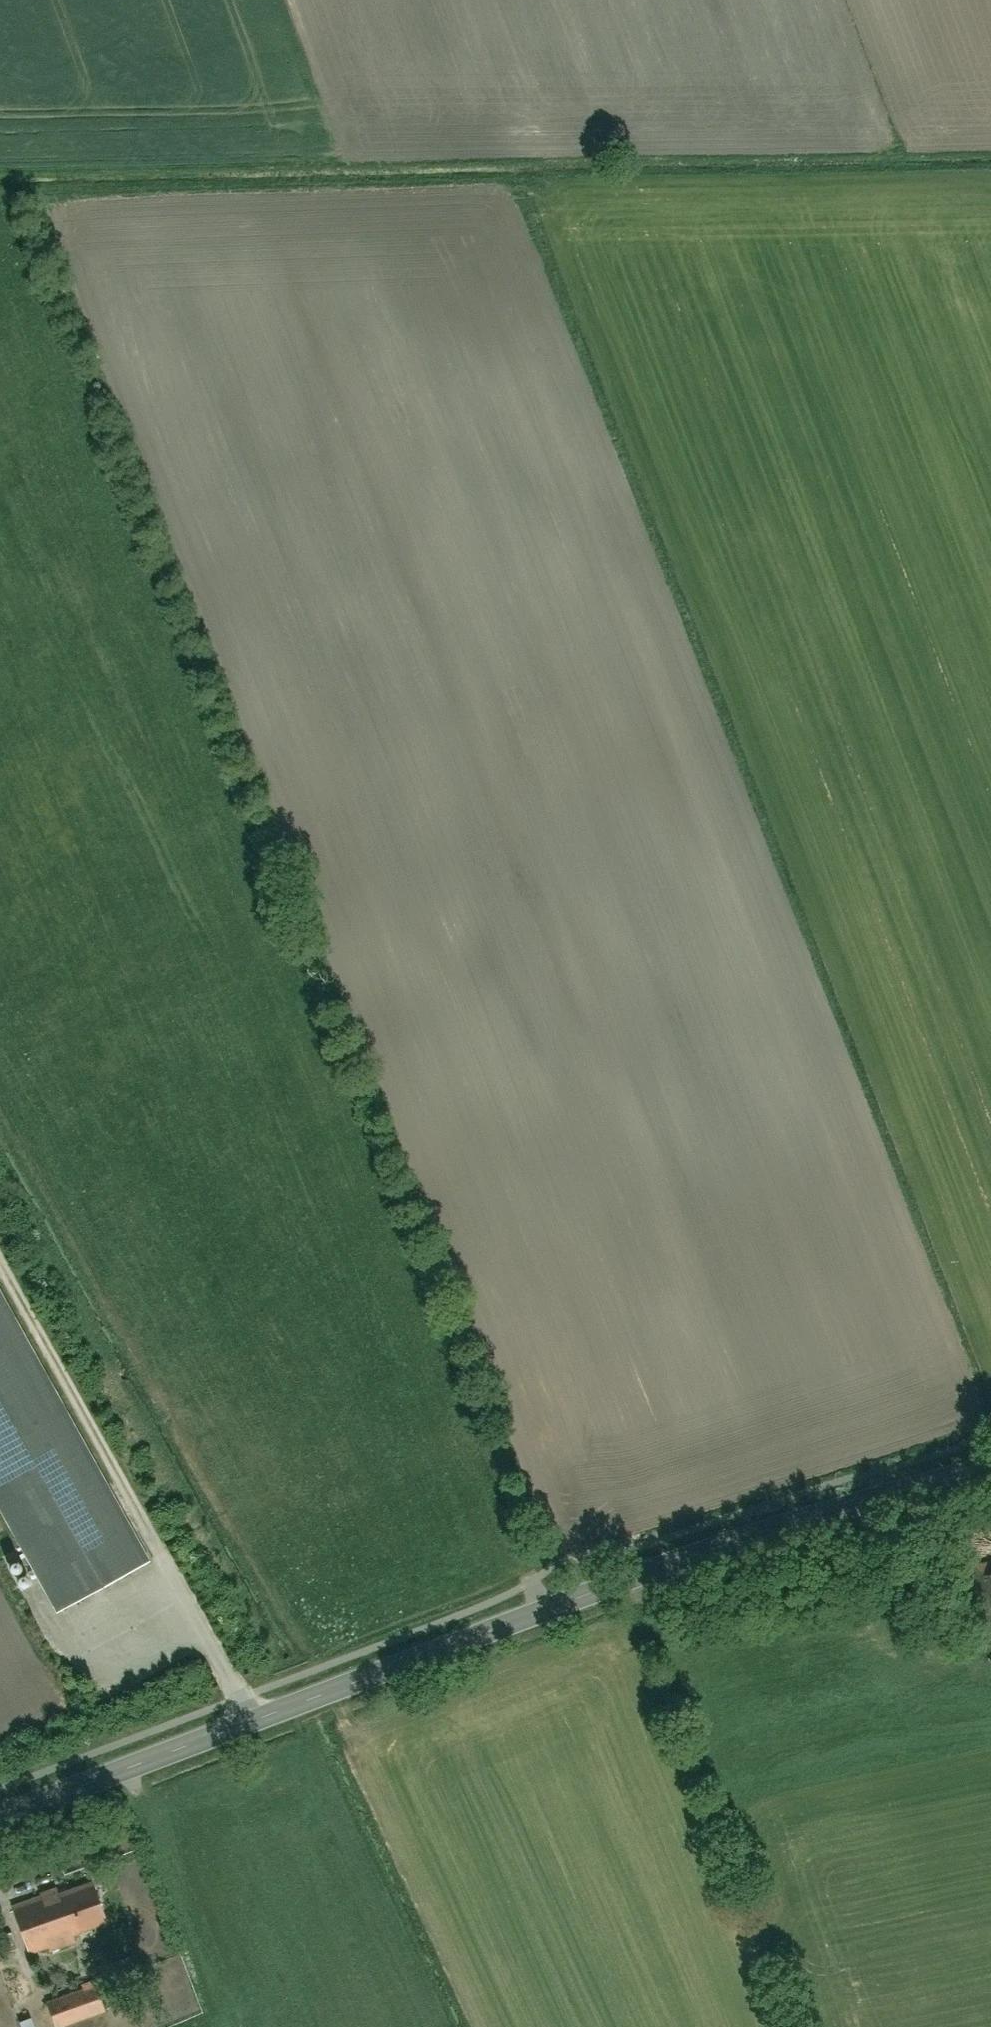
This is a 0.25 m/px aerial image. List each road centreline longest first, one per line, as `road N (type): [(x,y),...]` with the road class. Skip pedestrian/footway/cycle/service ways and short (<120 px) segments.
road 1 (tertiary): [(990,1472),(662,1572),(0,1823)]

